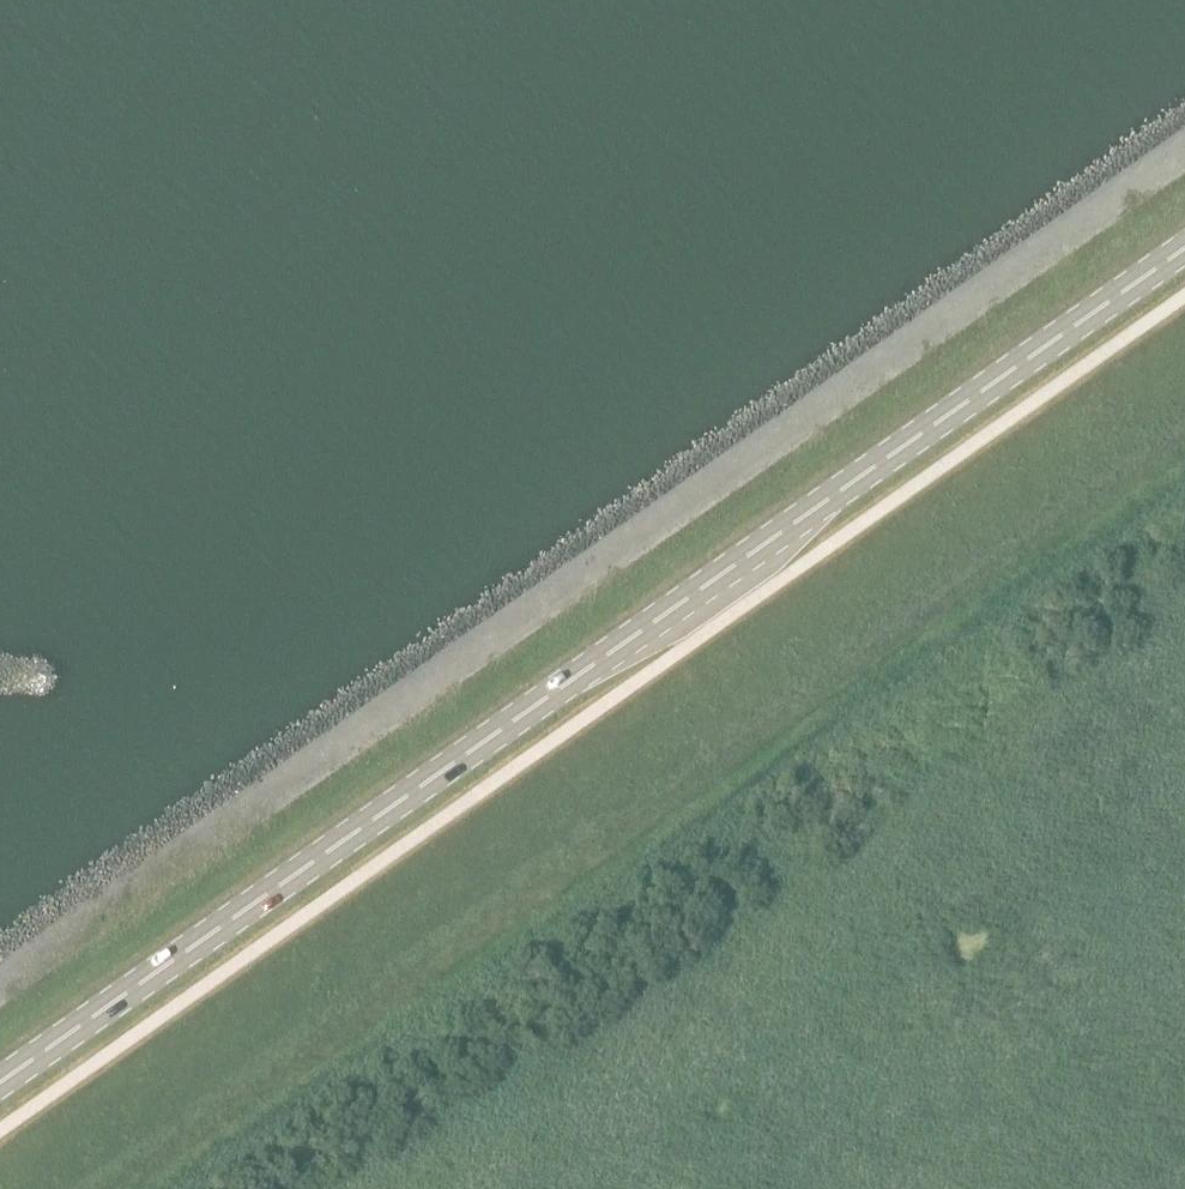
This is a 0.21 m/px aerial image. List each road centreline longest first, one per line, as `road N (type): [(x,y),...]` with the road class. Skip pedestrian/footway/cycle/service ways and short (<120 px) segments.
road 1 (secondary): [(0,1090),(1184,272)]

